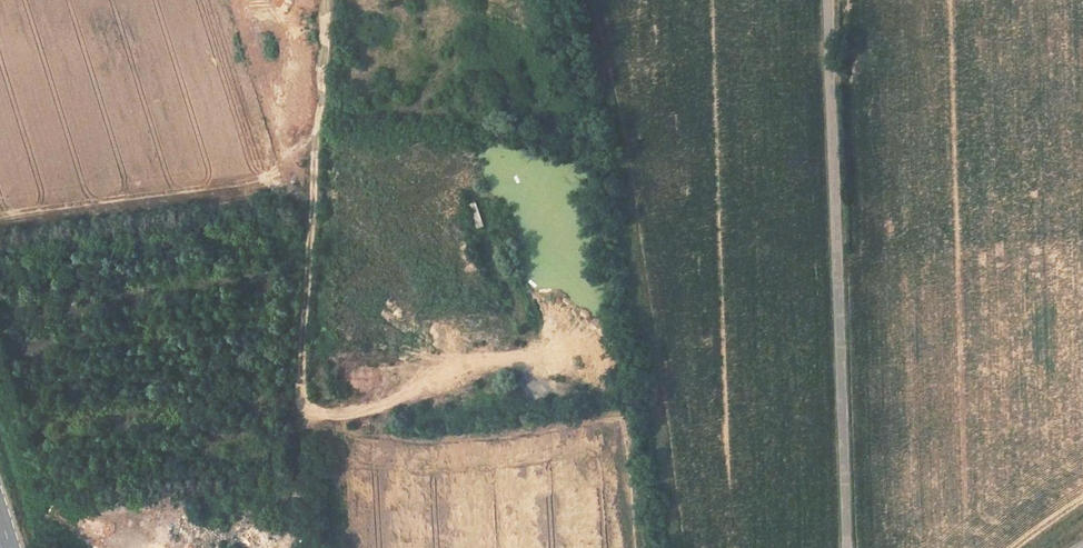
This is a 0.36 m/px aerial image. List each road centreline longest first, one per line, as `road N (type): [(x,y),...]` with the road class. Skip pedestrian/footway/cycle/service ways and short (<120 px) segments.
road 1 (track): [(324,0),(289,547)]
road 2 (unclassified): [(828,0),(847,547)]

